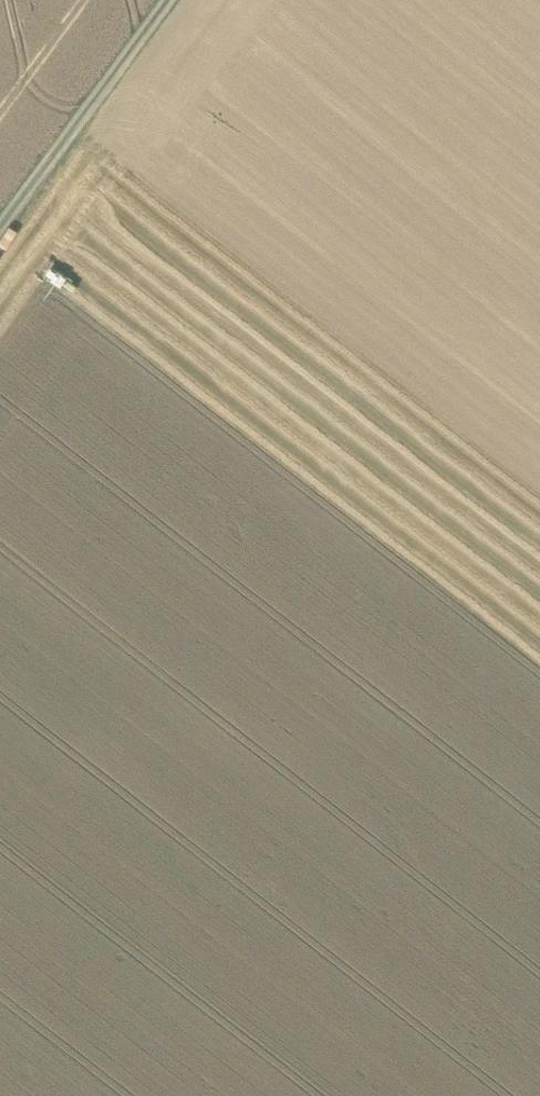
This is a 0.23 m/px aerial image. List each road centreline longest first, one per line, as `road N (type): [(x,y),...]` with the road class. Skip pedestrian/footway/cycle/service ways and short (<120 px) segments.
road 1 (track): [(0,233),(171,0)]

